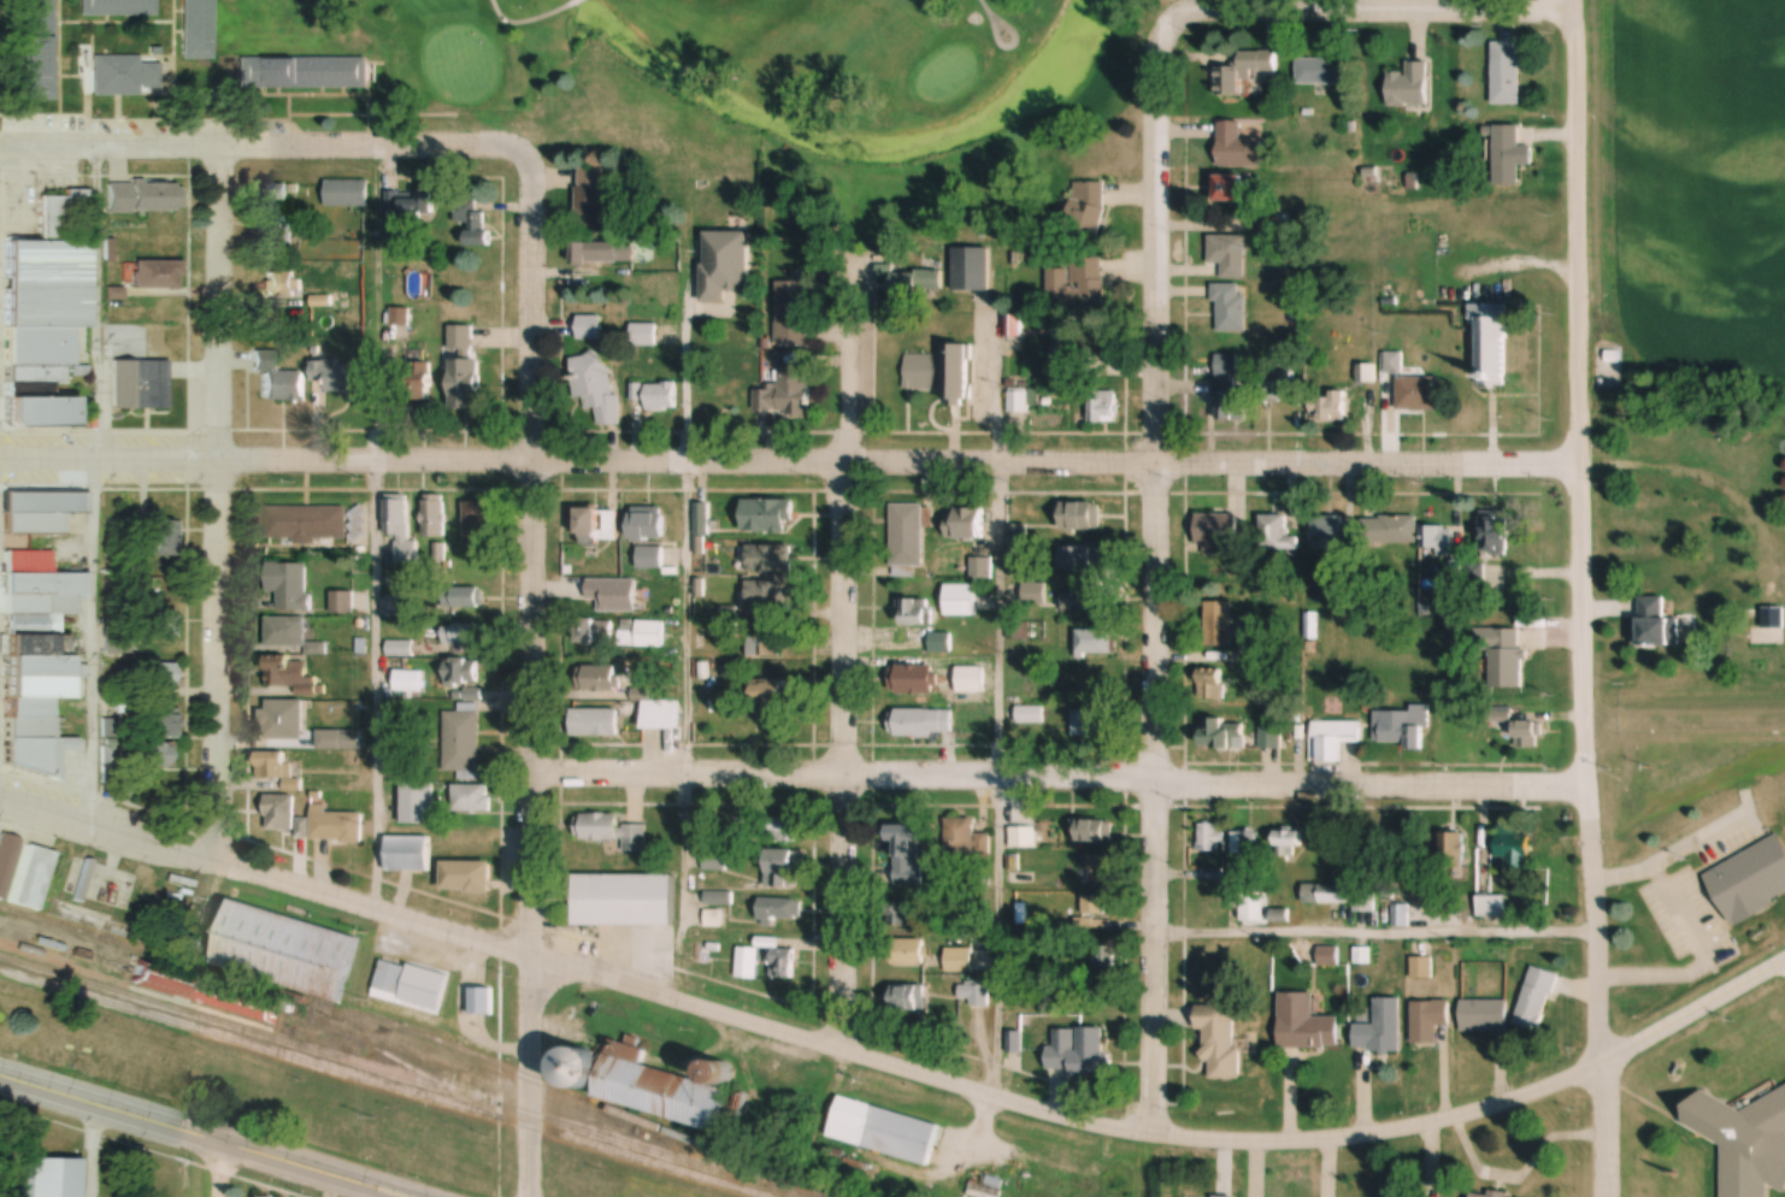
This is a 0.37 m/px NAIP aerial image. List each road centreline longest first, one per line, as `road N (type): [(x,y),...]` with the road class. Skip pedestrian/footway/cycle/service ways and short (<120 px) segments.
road 1 (tertiary): [(0,795),(371,916),(1035,1119),(1109,1134),(1267,1145),(1392,1137),(1480,1114),(1601,1059)]
road 2 (residential): [(1583,465),(0,465)]
road 3 (residential): [(1149,1140),(1160,37)]
road 4 (residential): [(1587,789),(525,773)]
road 5 (residential): [(524,961),(525,165)]
road 6 (residential): [(1585,751),(1576,0)]
road 7 (residential): [(211,860),(220,146)]
road 8 (residential): [(525,165),(507,151),(0,149)]
road 9 (residential): [(838,778),(837,465),(852,260)]
road 10 (residential): [(1160,37),(1177,14),(1220,4),(1577,10)]
road 11 (tertiary): [(407,1196),(0,1079)]
road 12 (residential): [(1601,1059),(1585,751)]
road 13 (residential): [(841,1055),(838,778)]
road 14 (tertiary): [(1601,1059),(1784,960)]
road 15 (residential): [(529,1118),(524,961)]
road 16 (residential): [(1607,1196),(1601,1059)]

